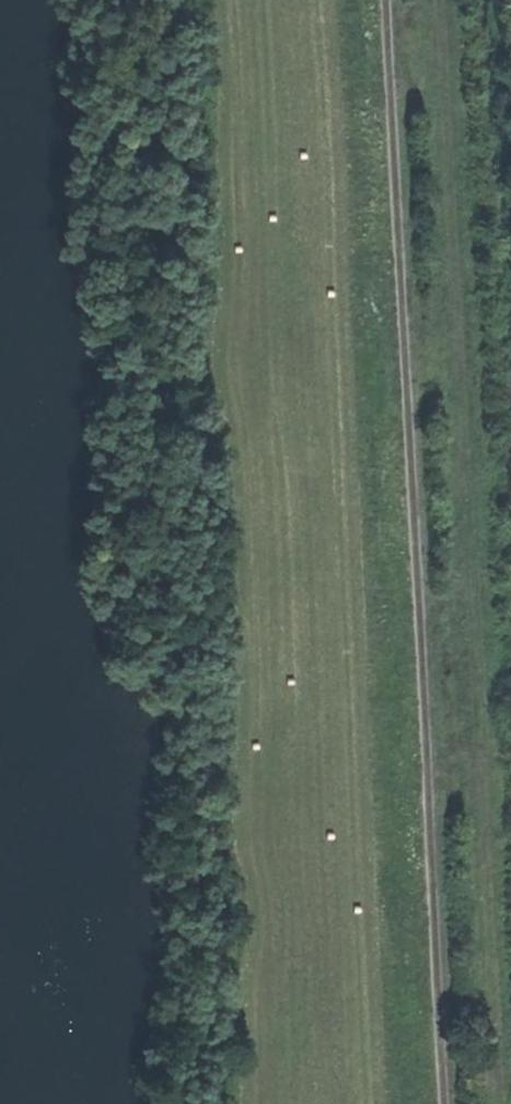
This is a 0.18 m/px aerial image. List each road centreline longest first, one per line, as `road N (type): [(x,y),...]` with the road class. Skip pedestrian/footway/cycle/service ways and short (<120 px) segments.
road 1 (track): [(507,1103),(448,0)]
road 2 (track): [(389,0),(447,1103)]

